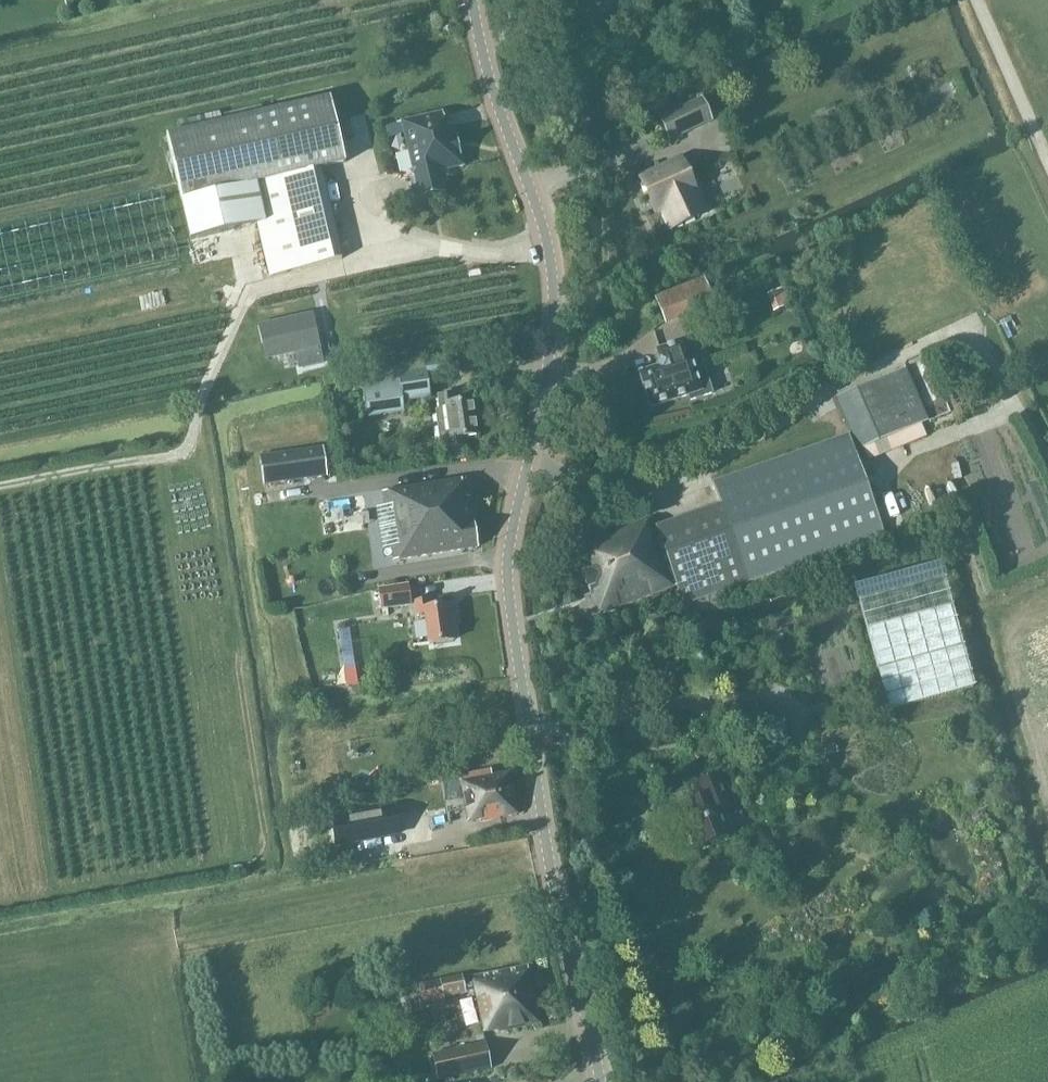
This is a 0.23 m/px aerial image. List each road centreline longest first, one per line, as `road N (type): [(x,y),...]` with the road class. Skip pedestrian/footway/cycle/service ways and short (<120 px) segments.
road 1 (tertiary): [(600,1081),(511,604),(513,548),(557,343),(554,261),(481,40),(476,0)]
road 2 (track): [(549,244),(424,248),(247,294),(198,400),(192,442),(172,457),(0,490)]

